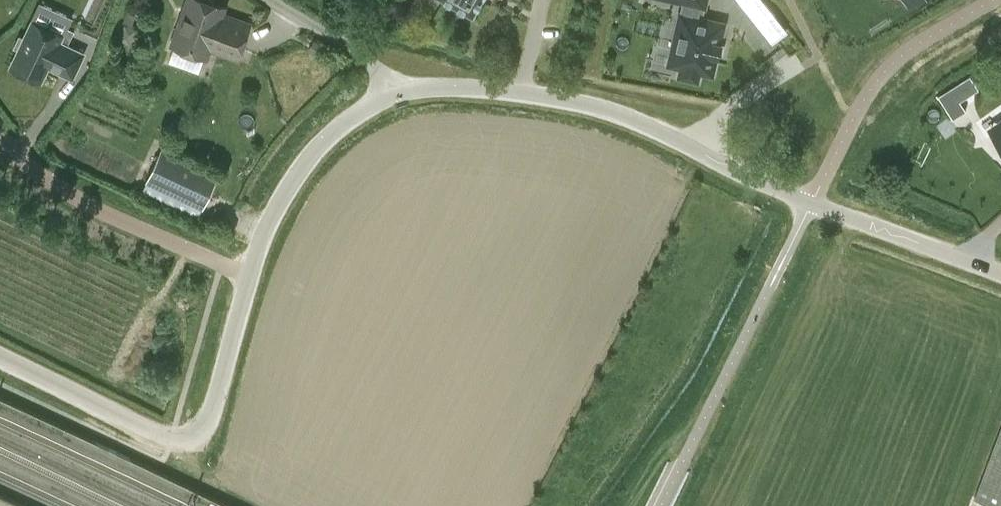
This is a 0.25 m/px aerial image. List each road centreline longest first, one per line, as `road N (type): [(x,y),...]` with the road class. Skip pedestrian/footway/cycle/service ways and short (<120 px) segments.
road 1 (unclassified): [(389,97),(352,116),(292,181),(269,224),(198,434),(170,440),(0,356)]
road 2 (unclassified): [(966,258),(811,204),(627,116),(563,97),(440,86),(389,97)]
road 3 (residential): [(389,97),(367,59),(273,0)]

